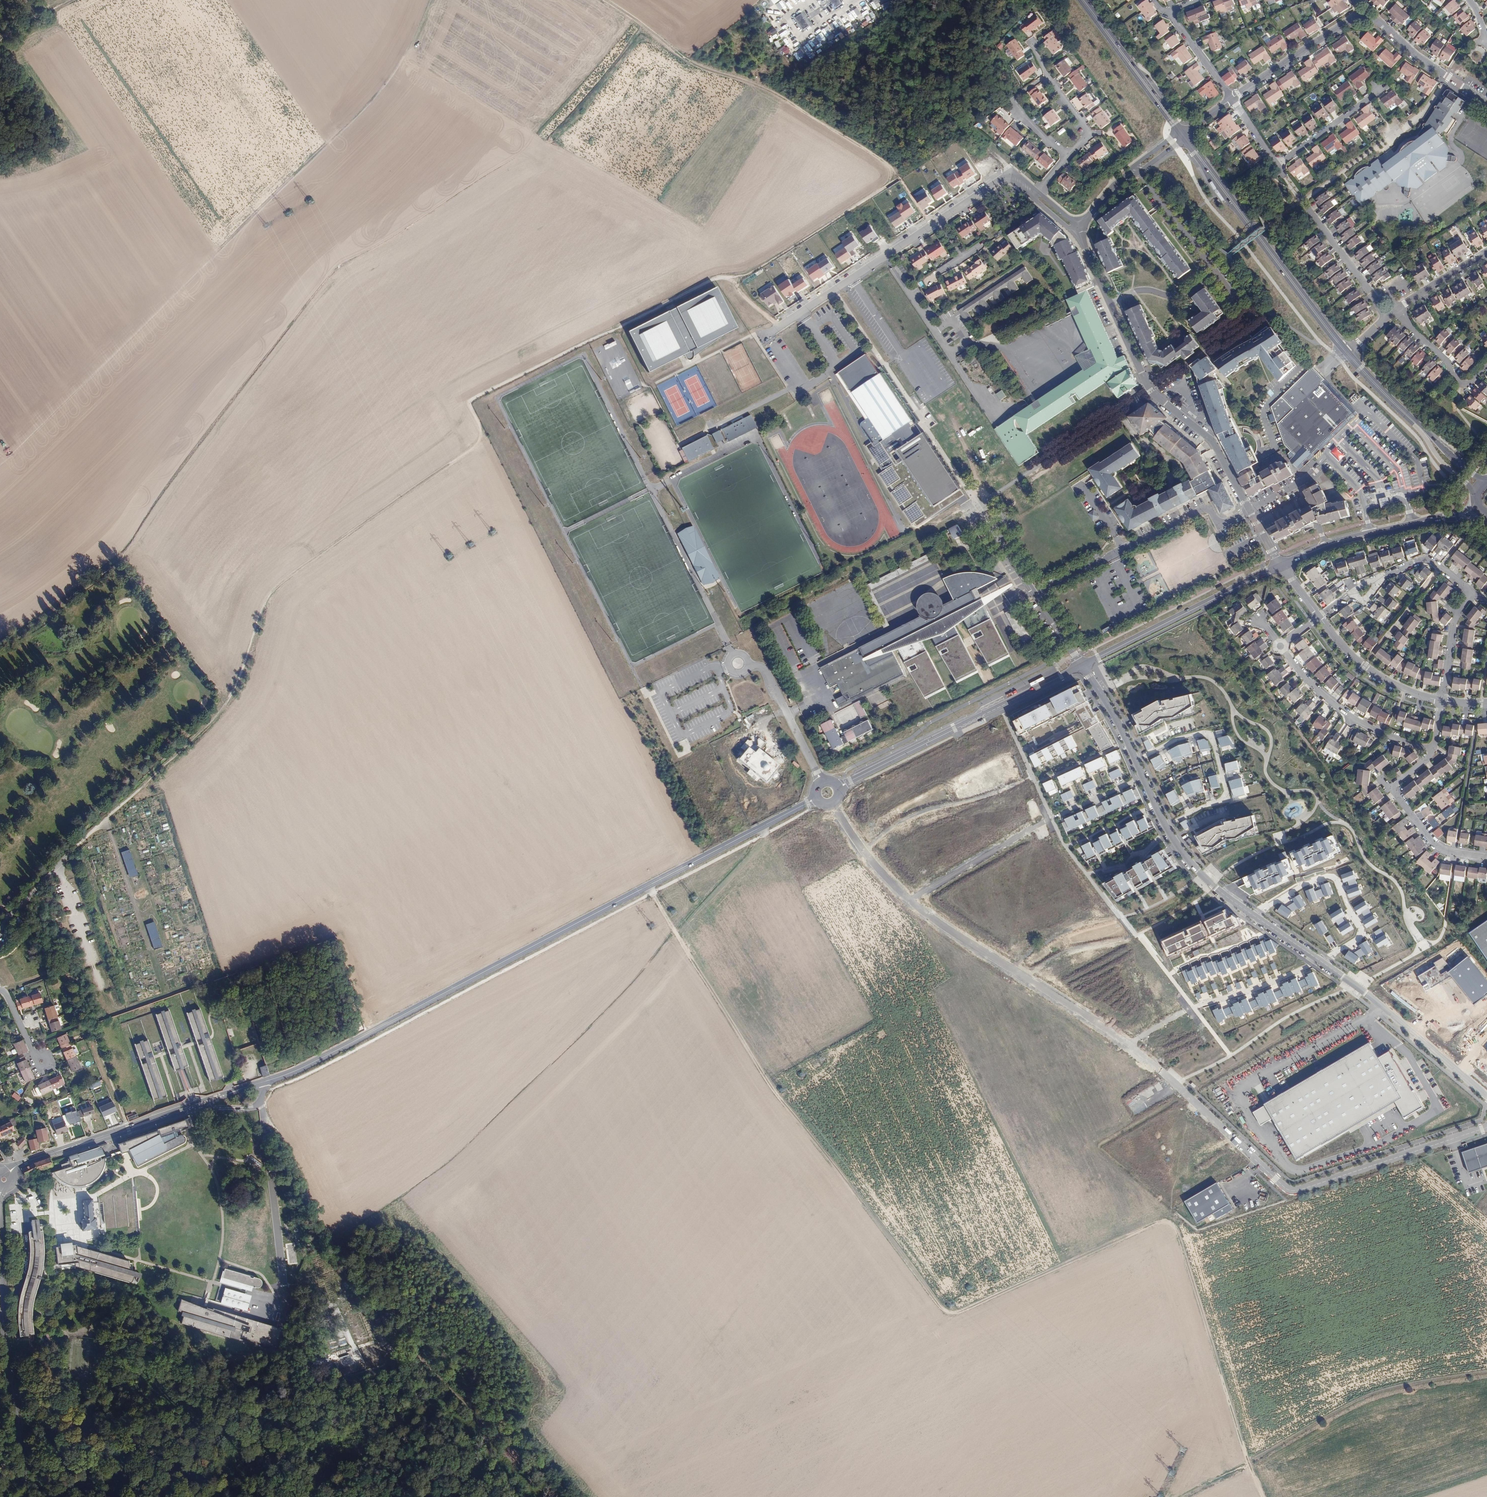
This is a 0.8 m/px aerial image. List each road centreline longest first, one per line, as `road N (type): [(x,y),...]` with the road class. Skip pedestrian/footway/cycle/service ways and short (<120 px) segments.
road 1 (track): [(646,887),(767,1082),(942,1309),(965,1310),(1171,1223),(1248,1464)]
road 2 (track): [(145,784),(220,711),(273,590),(478,445),(483,437),(466,401),(716,277),(731,278)]
road 3 (tertiary): [(205,1101),(312,1063),(802,806)]
road 4 (track): [(428,0),(393,77),(0,465)]
road 5 (track): [(731,278),(893,182),(892,166),(775,93),(683,59),(603,0)]
road 6 (track): [(262,1107),(324,1233),(401,1344),(556,1496)]
road 7 (residential): [(921,910),(832,948),(989,1096),(1128,1044)]
road 8 (track): [(758,269),(400,59)]
road 9 (residential): [(1486,1127),(1291,1191),(1160,1070)]
road 10 (residential): [(1249,509),(1212,440),(1151,390),(1077,229)]
road 11 (secondary): [(1182,135),(1348,354)]
road 12 (tertiary): [(0,1228),(11,1496)]
road 13 (track): [(87,1021),(165,994),(102,822)]
road 14 (track): [(1201,605),(1361,817)]
road 15 (residential): [(1143,777),(1039,823),(909,901)]
road 16 (tertiary): [(1083,666),(847,783)]
road 17 (track): [(1248,1464),(1370,1393),(1486,1371)]
road 18 (residential): [(1249,509),(1218,526),(1201,509),(1031,591)]
road 19 (residential): [(921,910),(1128,1044)]
road 20 (tertiary): [(1281,565),(1083,666)]
road 21 (residential): [(1486,1096),(1320,961)]
road 22 (residential): [(940,221),(763,337)]
road 23 (residential): [(0,935),(38,885),(145,784)]
road 24 (residential): [(1136,761),(1199,733),(1214,741),(1225,794),(1166,827)]
road 25 (residential): [(1255,917),(1300,886),(1332,876),(1361,933),(1320,961)]
road 26 (tertiary): [(205,1101),(26,1162)]
road 27 (residential): [(1433,749),(1355,719),(1280,646)]
road 28 (residential): [(1433,749),(1391,787),(1436,845),(1486,857)]
road 29 (tertiary): [(1448,519),(1348,540),(1281,565)]
road 30 (secondary): [(1082,0),(1182,135)]
road 31 (residential): [(1486,103),(1381,24),(1355,17)]
road 32 (residential): [(1442,701),(1364,666),(1319,617)]
road 33 (track): [(0,643),(28,633),(122,561)]
road 34 (residential): [(1355,17),(1232,98)]
road 35 (track): [(6,1428),(23,1422),(58,1433),(123,1496)]
road 36 (residential): [(1303,202),(1387,318)]
road 37 (residential): [(1077,229),(1115,184),(1182,135)]
road 38 (residential): [(1398,309),(1462,383),(1486,364)]
road 39 (residential): [(1255,917),(1198,871),(1166,827)]
road 40 (residential): [(1276,165),(1378,89)]
road 41 (residential): [(1048,76),(1009,102),(1066,158)]
road 42 (residential): [(832,805),(909,901)]
road 43 (residential): [(1206,1003),(1318,960)]

